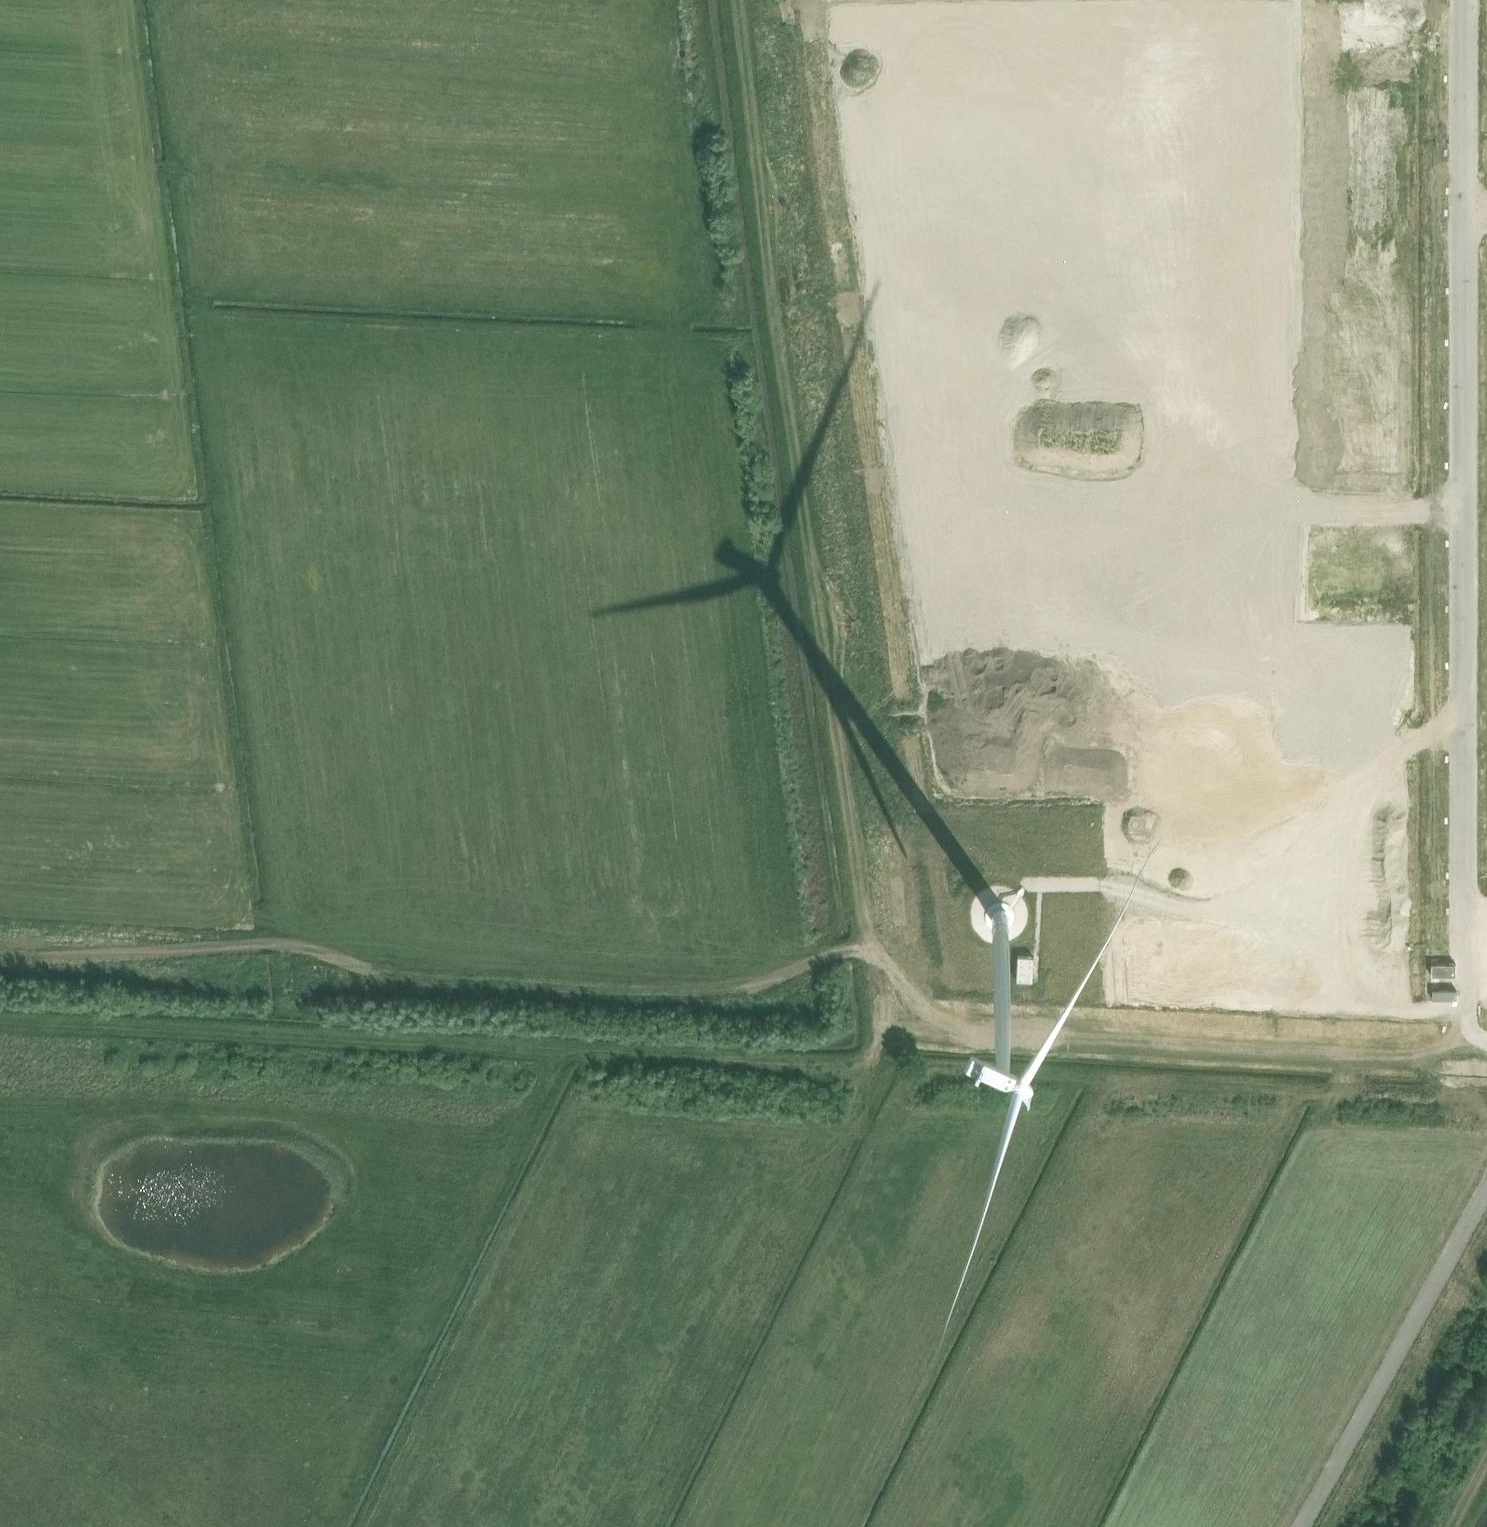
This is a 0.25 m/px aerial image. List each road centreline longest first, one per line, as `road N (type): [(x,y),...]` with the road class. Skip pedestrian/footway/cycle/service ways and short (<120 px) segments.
road 1 (track): [(1486,1064),(878,1027),(864,1062),(836,1069),(0,1022)]
road 2 (unclassified): [(1463,0),(1463,1004)]

